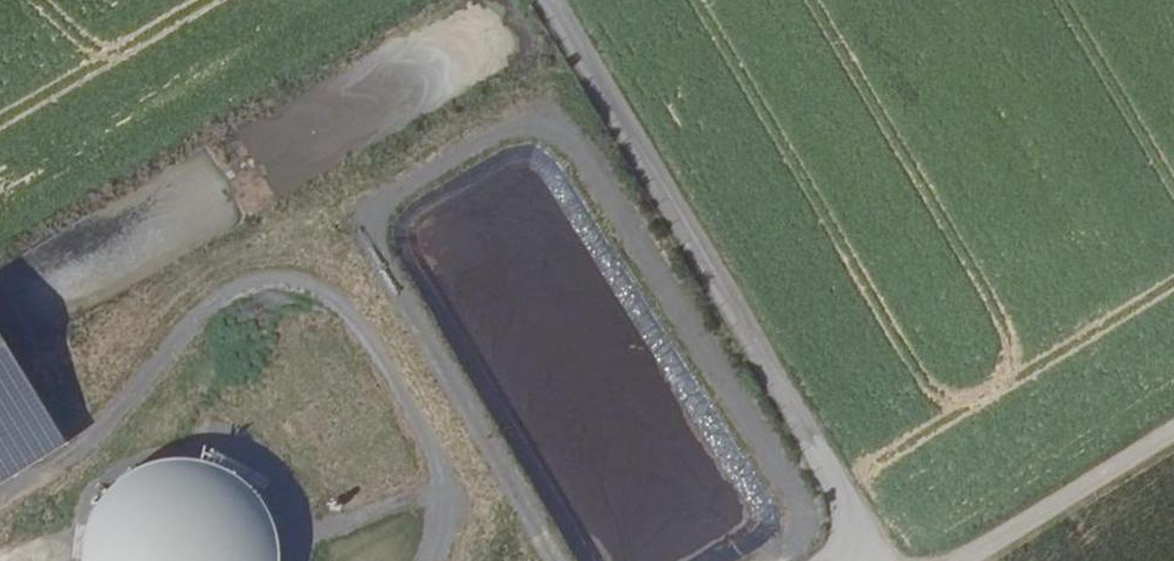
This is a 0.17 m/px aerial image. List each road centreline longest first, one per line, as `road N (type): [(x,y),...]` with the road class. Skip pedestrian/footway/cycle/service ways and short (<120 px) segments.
road 1 (track): [(859,560),(526,0)]
road 2 (unclassified): [(967,560),(1173,433)]

